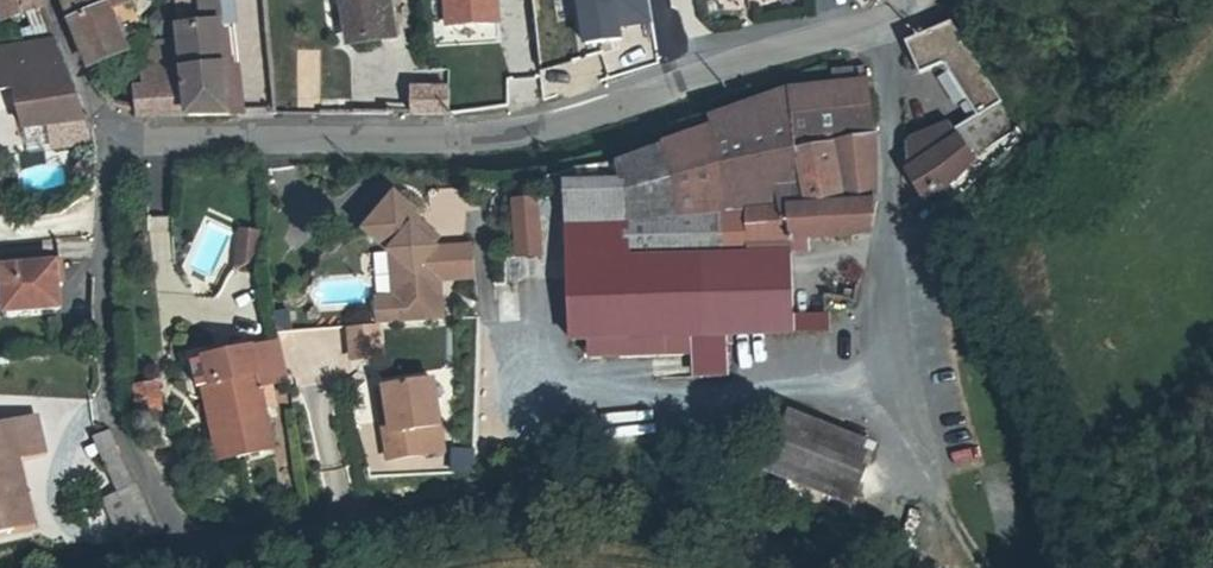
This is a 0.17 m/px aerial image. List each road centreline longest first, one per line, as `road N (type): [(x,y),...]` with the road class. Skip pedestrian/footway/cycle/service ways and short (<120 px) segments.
road 1 (residential): [(117,146),(426,141),(530,131),(808,42),(891,28)]
road 2 (residential): [(891,28),(888,309),(901,426),(941,525),(976,567)]
road 3 (residential): [(193,567),(107,385),(117,146)]
road 4 (track): [(562,550),(786,567)]
road 5 (residential): [(117,146),(71,59),(56,0)]
road 6 (residential): [(562,550),(437,567)]

